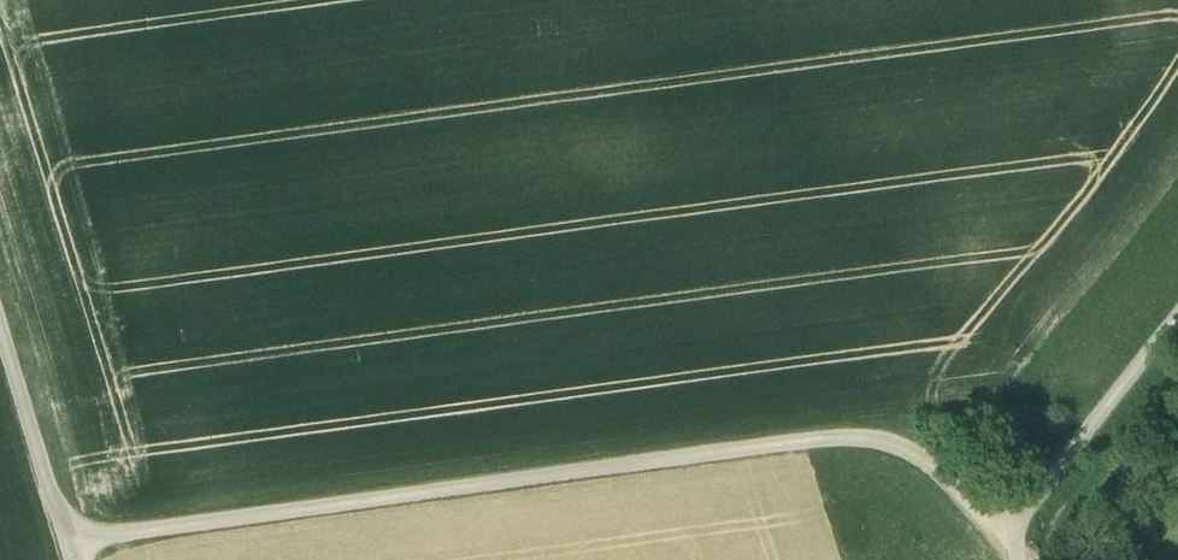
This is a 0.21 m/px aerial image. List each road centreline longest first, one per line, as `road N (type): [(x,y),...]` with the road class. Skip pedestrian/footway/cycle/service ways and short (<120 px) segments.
road 1 (track): [(1030,559),(957,477),(917,456),(862,451),(91,557)]
road 2 (track): [(0,292),(92,559)]
road 3 (track): [(1177,363),(1032,559)]

